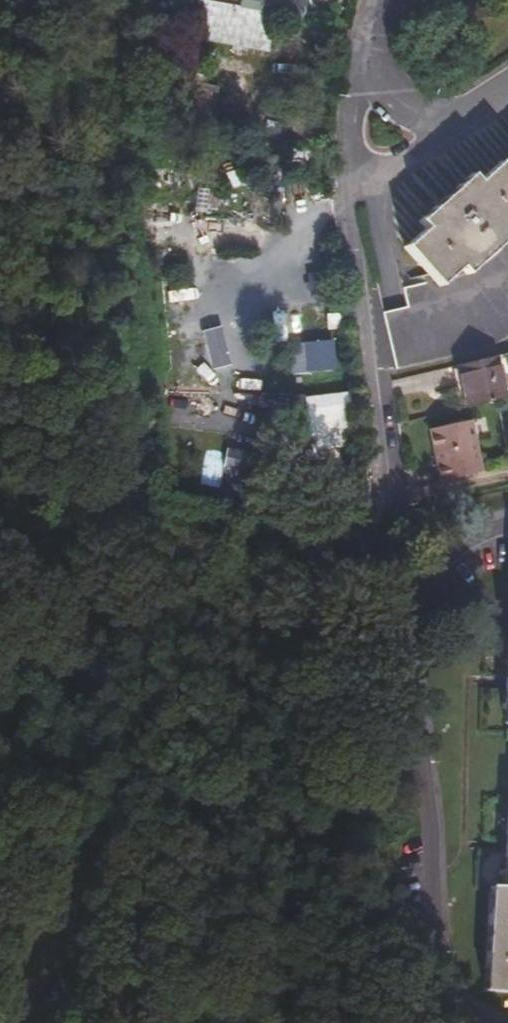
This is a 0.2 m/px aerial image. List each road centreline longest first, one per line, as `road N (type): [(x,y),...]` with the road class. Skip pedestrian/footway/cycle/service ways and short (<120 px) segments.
road 1 (residential): [(507,522),(463,539),(416,583),(404,614),(439,988),(470,1022)]
road 2 (residential): [(383,0),(371,39),(379,79),(404,110),(441,124),(507,89)]

